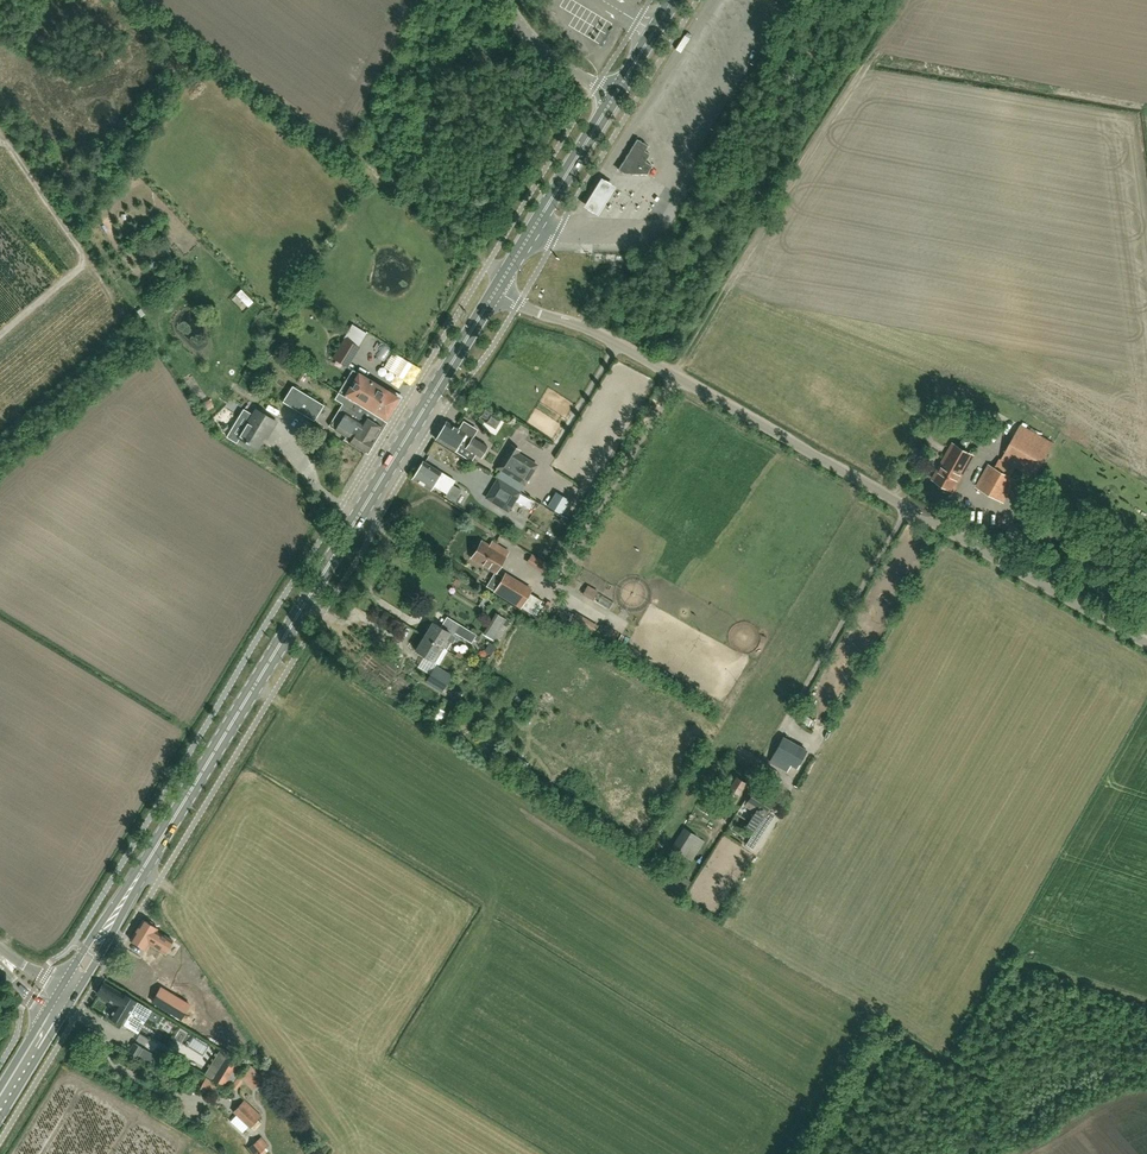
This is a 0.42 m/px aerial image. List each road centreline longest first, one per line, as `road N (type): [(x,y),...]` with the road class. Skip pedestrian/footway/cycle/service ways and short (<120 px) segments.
road 1 (primary): [(67,987),(499,288)]
road 2 (unclassified): [(907,509),(617,344),(518,303)]
road 3 (track): [(143,0),(374,171),(487,265)]
road 4 (unclassified): [(769,749),(907,509)]
road 5 (unclassified): [(1146,645),(907,509)]
road 6 (primary): [(499,288),(621,84)]
road 7 (unclassified): [(621,84),(549,42),(517,0)]

